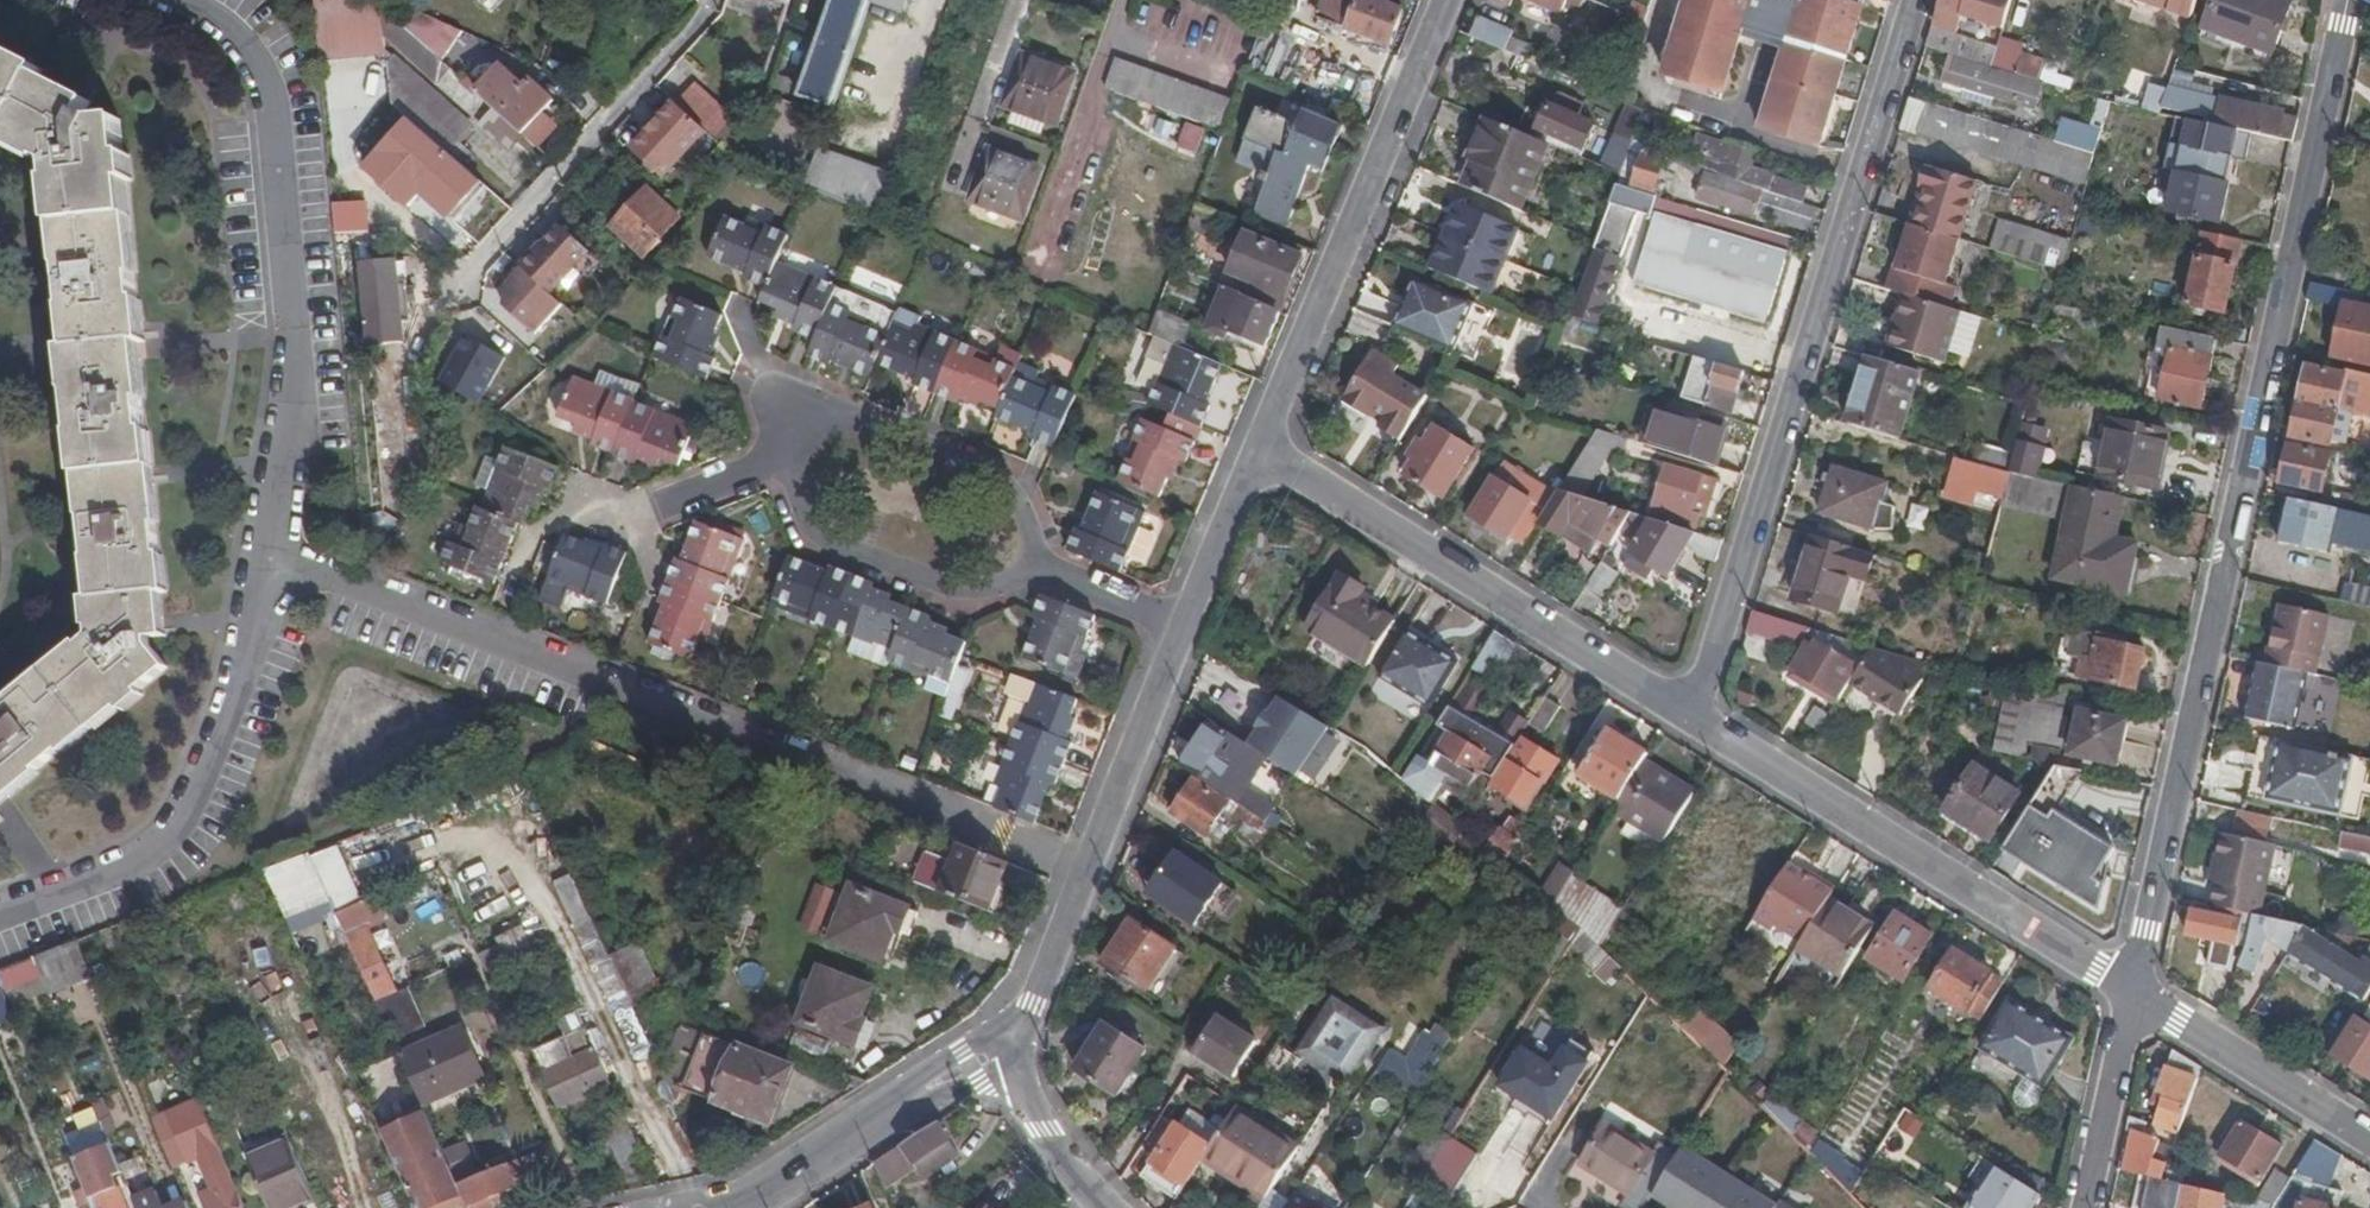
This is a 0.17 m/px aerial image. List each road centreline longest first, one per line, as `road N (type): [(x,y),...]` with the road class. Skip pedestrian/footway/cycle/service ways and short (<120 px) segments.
road 1 (residential): [(2126,993),(2347,0)]
road 2 (residential): [(265,564),(351,588),(756,741),(1079,874)]
road 3 (residential): [(1697,712),(1918,0)]
road 4 (residential): [(167,0),(211,20),(240,47),(266,107),(288,369),(265,564)]
road 5 (residential): [(1249,455),(1697,712)]
road 6 (residential): [(1697,712),(2126,993)]
road 7 (residential): [(1441,0),(1249,455)]
road 8 (residential): [(265,564),(251,624),(174,825),(122,871),(0,916)]
road 9 (residential): [(452,289),(705,0)]
road 10 (residential): [(1022,565),(1008,498),(980,473),(820,414),(779,461)]
road 11 (residential): [(1018,1052),(969,1065),(725,1207)]
road 12 (residential): [(779,461),(798,517),(825,545),(964,593),(1005,582),(1022,565)]
road 13 (residential): [(2126,993),(2369,1143)]
road 14 (residential): [(1176,628),(1079,874)]
road 15 (residential): [(2081,1207),(2126,993)]
road 16 (residential): [(1079,874),(1018,1052)]
road 17 (residential): [(1249,455),(1176,628)]
road 18 (residential): [(1099,1207),(1039,1129),(1024,1099),(1018,1052)]
road 19 (residential): [(1022,565),(1176,628)]
road 20 (residential): [(623,517),(779,461)]
road 21 (residential): [(509,575),(522,537),(578,501),(623,517)]

